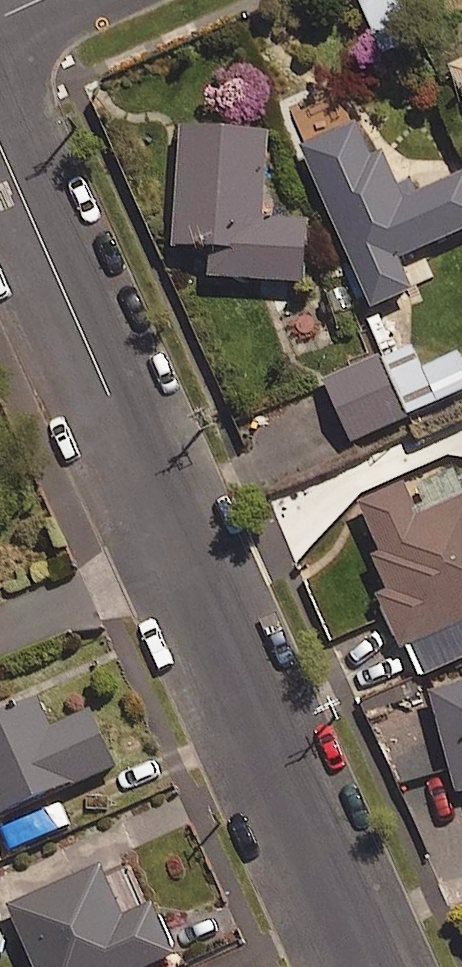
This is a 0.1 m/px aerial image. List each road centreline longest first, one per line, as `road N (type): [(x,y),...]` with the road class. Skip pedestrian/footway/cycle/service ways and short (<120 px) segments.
road 1 (residential): [(366,966),(0,144)]

